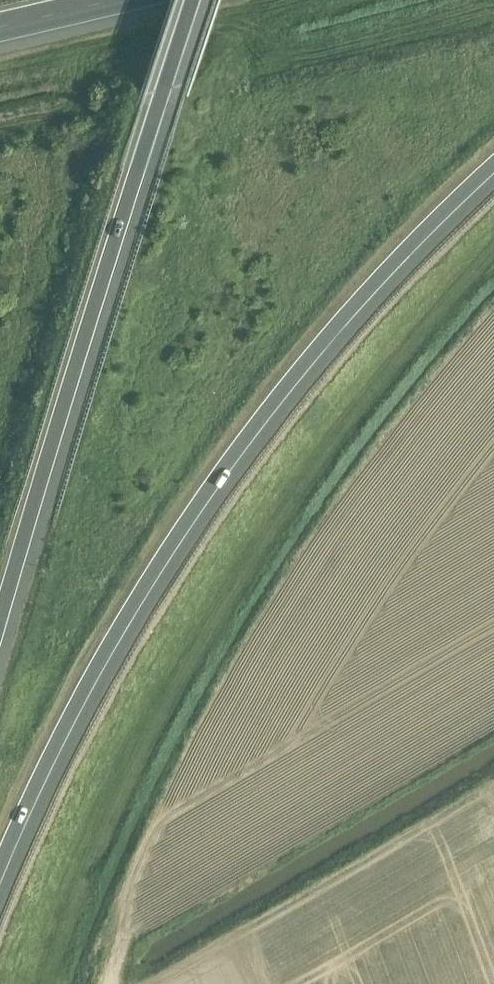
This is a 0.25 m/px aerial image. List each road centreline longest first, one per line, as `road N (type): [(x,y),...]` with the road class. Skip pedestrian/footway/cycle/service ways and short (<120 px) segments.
road 1 (motorway): [(0,868),(95,669),(227,463),(358,301),(493,164)]
road 2 (motorway): [(0,620),(193,0)]

